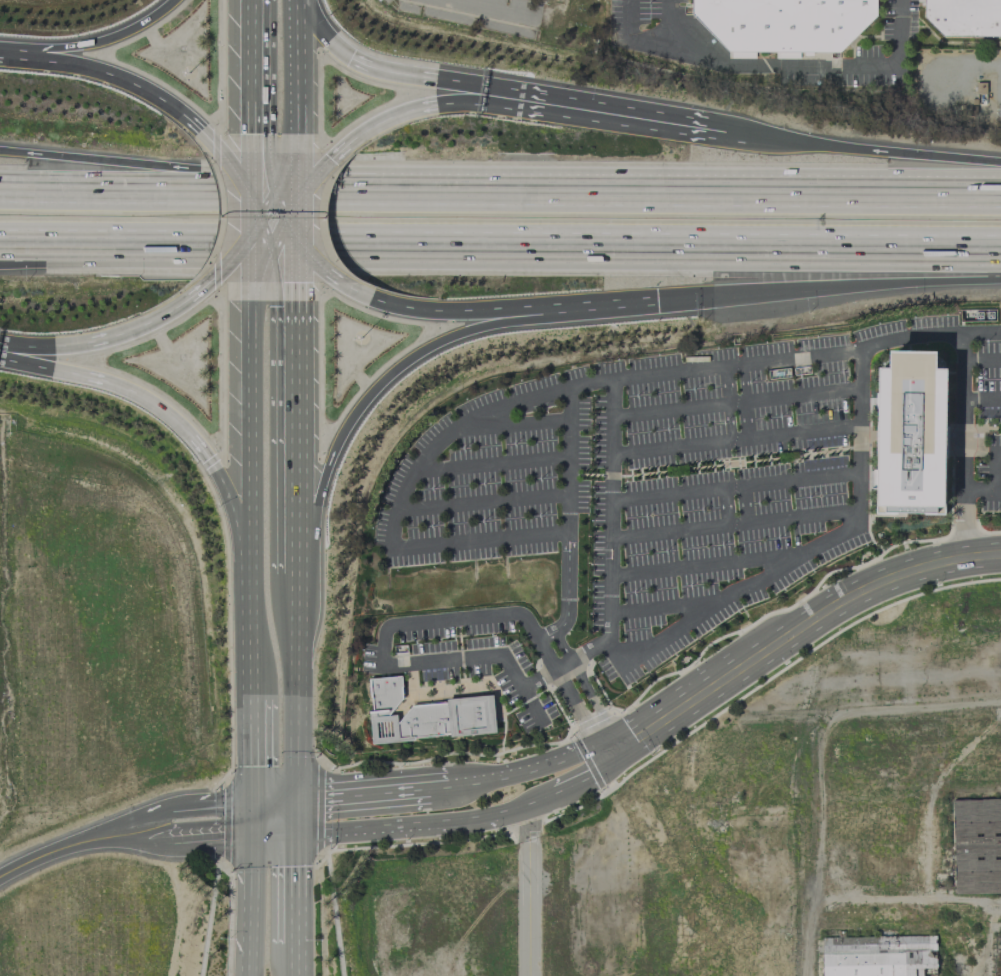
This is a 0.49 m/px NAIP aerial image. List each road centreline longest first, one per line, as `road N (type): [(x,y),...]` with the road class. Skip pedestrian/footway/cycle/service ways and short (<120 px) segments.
road 1 (motorway): [(0,242),(382,236),(1000,246)]
road 2 (motorway): [(1000,200),(376,195)]
road 3 (secondary): [(612,751),(839,600),(904,572),(1000,556)]
road 4 (motorway): [(292,575),(342,438),(383,386),(450,338),(586,304)]
road 5 (motorway): [(586,304),(1000,279)]
road 6 (secondary): [(254,302),(254,700)]
road 7 (motorway): [(7,354),(139,393),(193,437),(232,501),(254,604)]
road 8 (motorway): [(376,195),(0,149)]
road 9 (motorway): [(376,195),(0,189)]
road 10 (motorway): [(1000,163),(699,125)]
road 11 (secondary): [(292,575),(292,301)]
road 12 (motorway): [(699,125),(471,93)]
road 13 (secondary): [(291,796),(292,575)]
road 14 (motorway): [(374,299),(423,311),(586,304)]
road 15 (motorway): [(471,93),(351,60),(291,0)]
road 16 (residential): [(1000,695),(891,716),(815,720)]
road 17 (motorway): [(202,130),(134,84),(37,53)]
road 18 (secondary): [(253,837),(434,825)]
road 19 (motorway): [(7,354),(107,336),(177,304)]
road 20 (motorway): [(471,93),(390,117),(333,157)]
road 21 (motorway): [(174,0),(122,33),(37,53)]
road 22 (secondary): [(430,786),(291,796)]
road 23 (secondary): [(119,834),(171,842),(253,837)]
road 24 (secondary): [(253,0),(252,134)]
road 25 (secondary): [(290,134),(289,0)]
road 26 (secondary): [(572,754),(447,785)]
road 27 (secondary): [(0,876),(119,834)]

